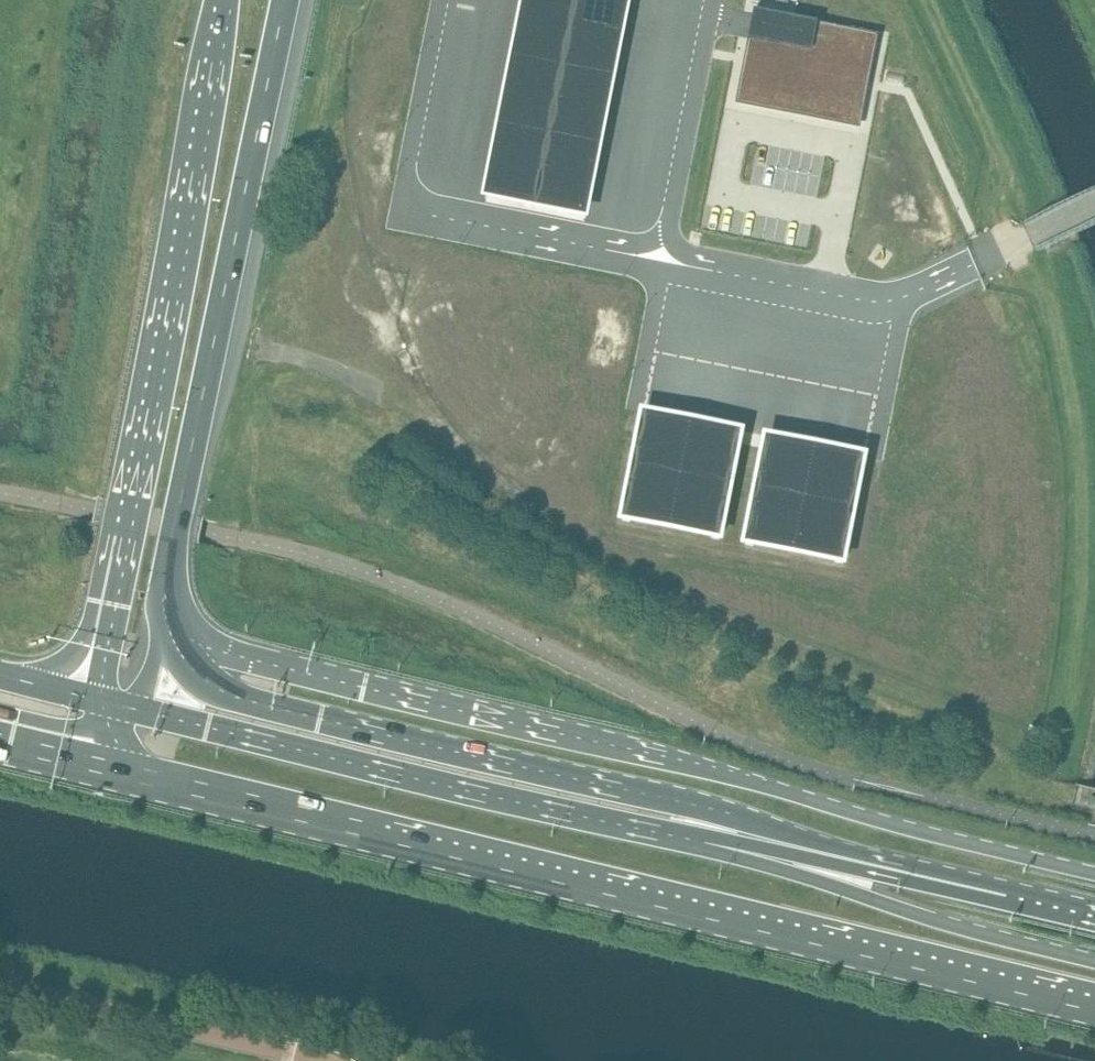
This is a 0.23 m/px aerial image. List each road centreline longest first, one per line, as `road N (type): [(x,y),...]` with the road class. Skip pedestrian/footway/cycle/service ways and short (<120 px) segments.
road 1 (trunk): [(95,774),(1094,1009)]
road 2 (motorway): [(1094,871),(673,756),(235,654),(195,636),(164,585)]
road 3 (motorway): [(952,881),(736,813),(221,692),(183,673),(153,634)]
road 4 (motorway): [(229,0),(92,699)]
road 5 (motorway): [(164,585),(283,0)]
road 6 (trunk): [(671,836),(138,711)]
road 7 (trunk): [(1094,958),(949,923),(671,836)]
road 8 (tertiary): [(318,1060),(0,989)]
road 9 (trunk): [(952,881),(908,880),(723,838),(671,836)]
road 10 (trunk): [(1094,916),(952,881)]

